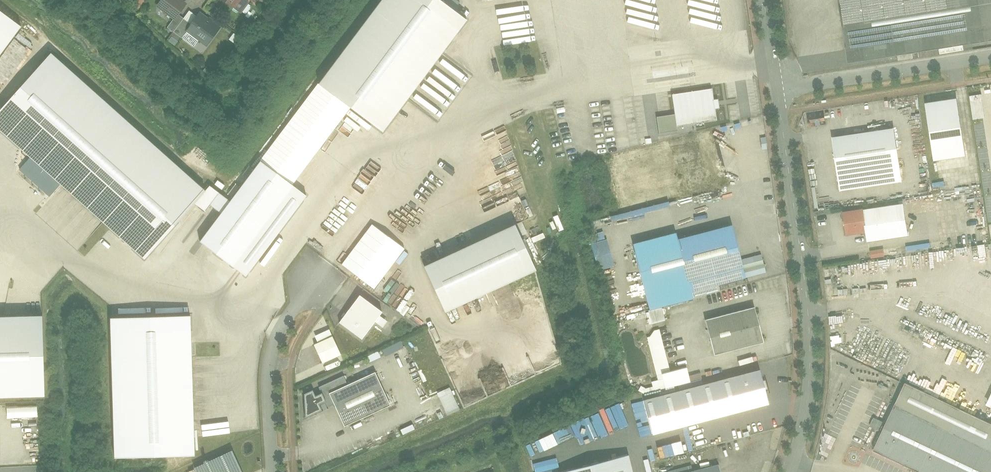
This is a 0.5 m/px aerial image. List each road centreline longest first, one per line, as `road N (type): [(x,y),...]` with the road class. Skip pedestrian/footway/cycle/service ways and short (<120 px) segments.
road 1 (residential): [(790,471),(806,421),(811,337),(779,91)]
road 2 (unclassified): [(779,91),(990,57)]
road 3 (residential): [(317,278),(268,357),(272,471)]

